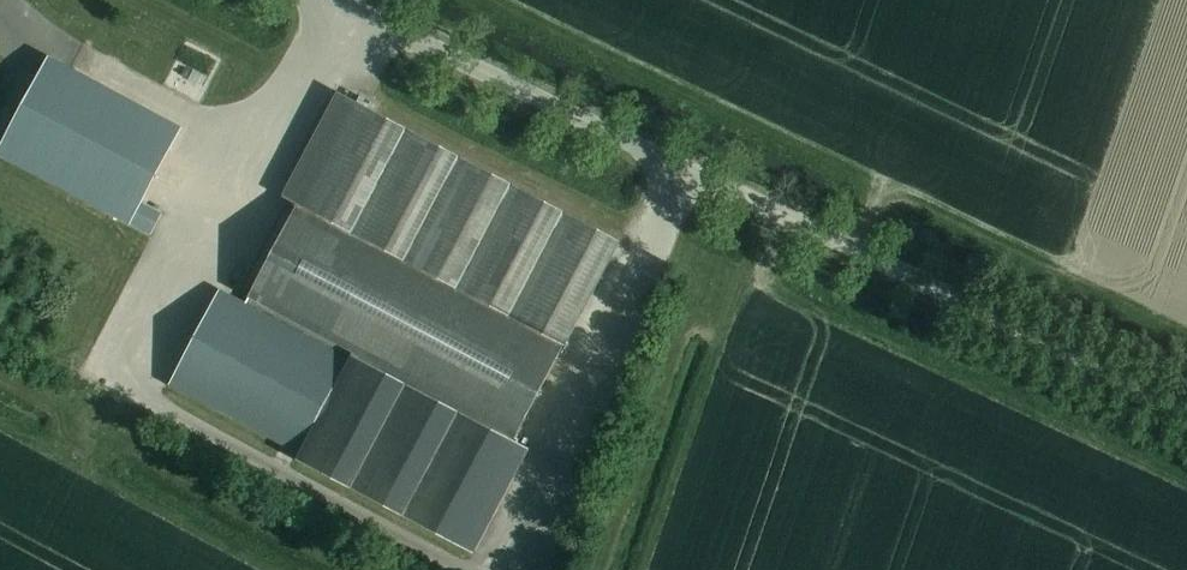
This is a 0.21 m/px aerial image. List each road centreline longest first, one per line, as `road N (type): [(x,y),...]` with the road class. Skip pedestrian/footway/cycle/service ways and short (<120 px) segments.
road 1 (track): [(1186,482),(306,67)]
road 2 (unclassified): [(1186,406),(337,0)]
road 3 (track): [(493,0),(1186,331)]
road 4 (track): [(365,569),(0,373)]
road 5 (track): [(0,421),(275,569)]
road 6 (track): [(733,296),(683,341),(597,569)]
road 7 (track): [(641,569),(733,296)]

